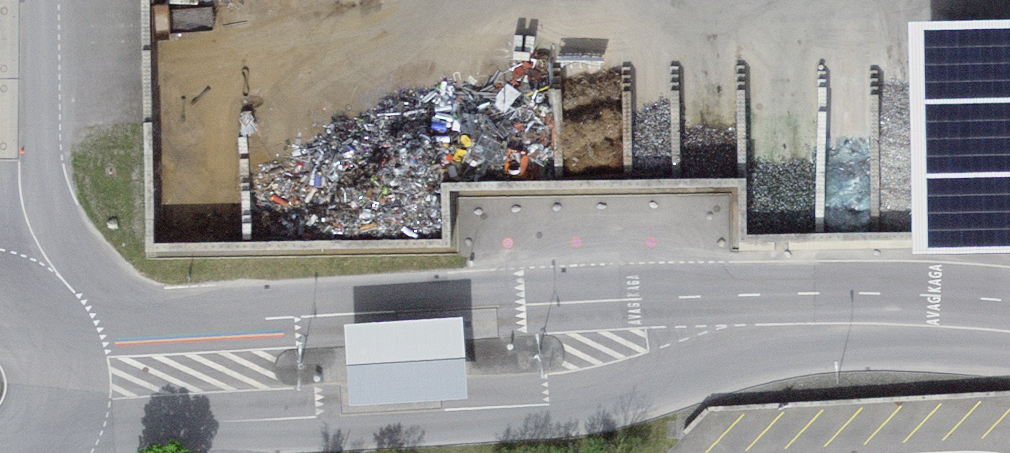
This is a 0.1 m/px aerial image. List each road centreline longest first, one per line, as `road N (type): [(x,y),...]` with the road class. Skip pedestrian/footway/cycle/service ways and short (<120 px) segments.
road 1 (unclassified): [(847,322),(650,291),(60,326)]
road 2 (unclassified): [(75,412),(299,416),(604,399),(847,322)]
road 3 (unclassified): [(1009,322),(847,322)]

